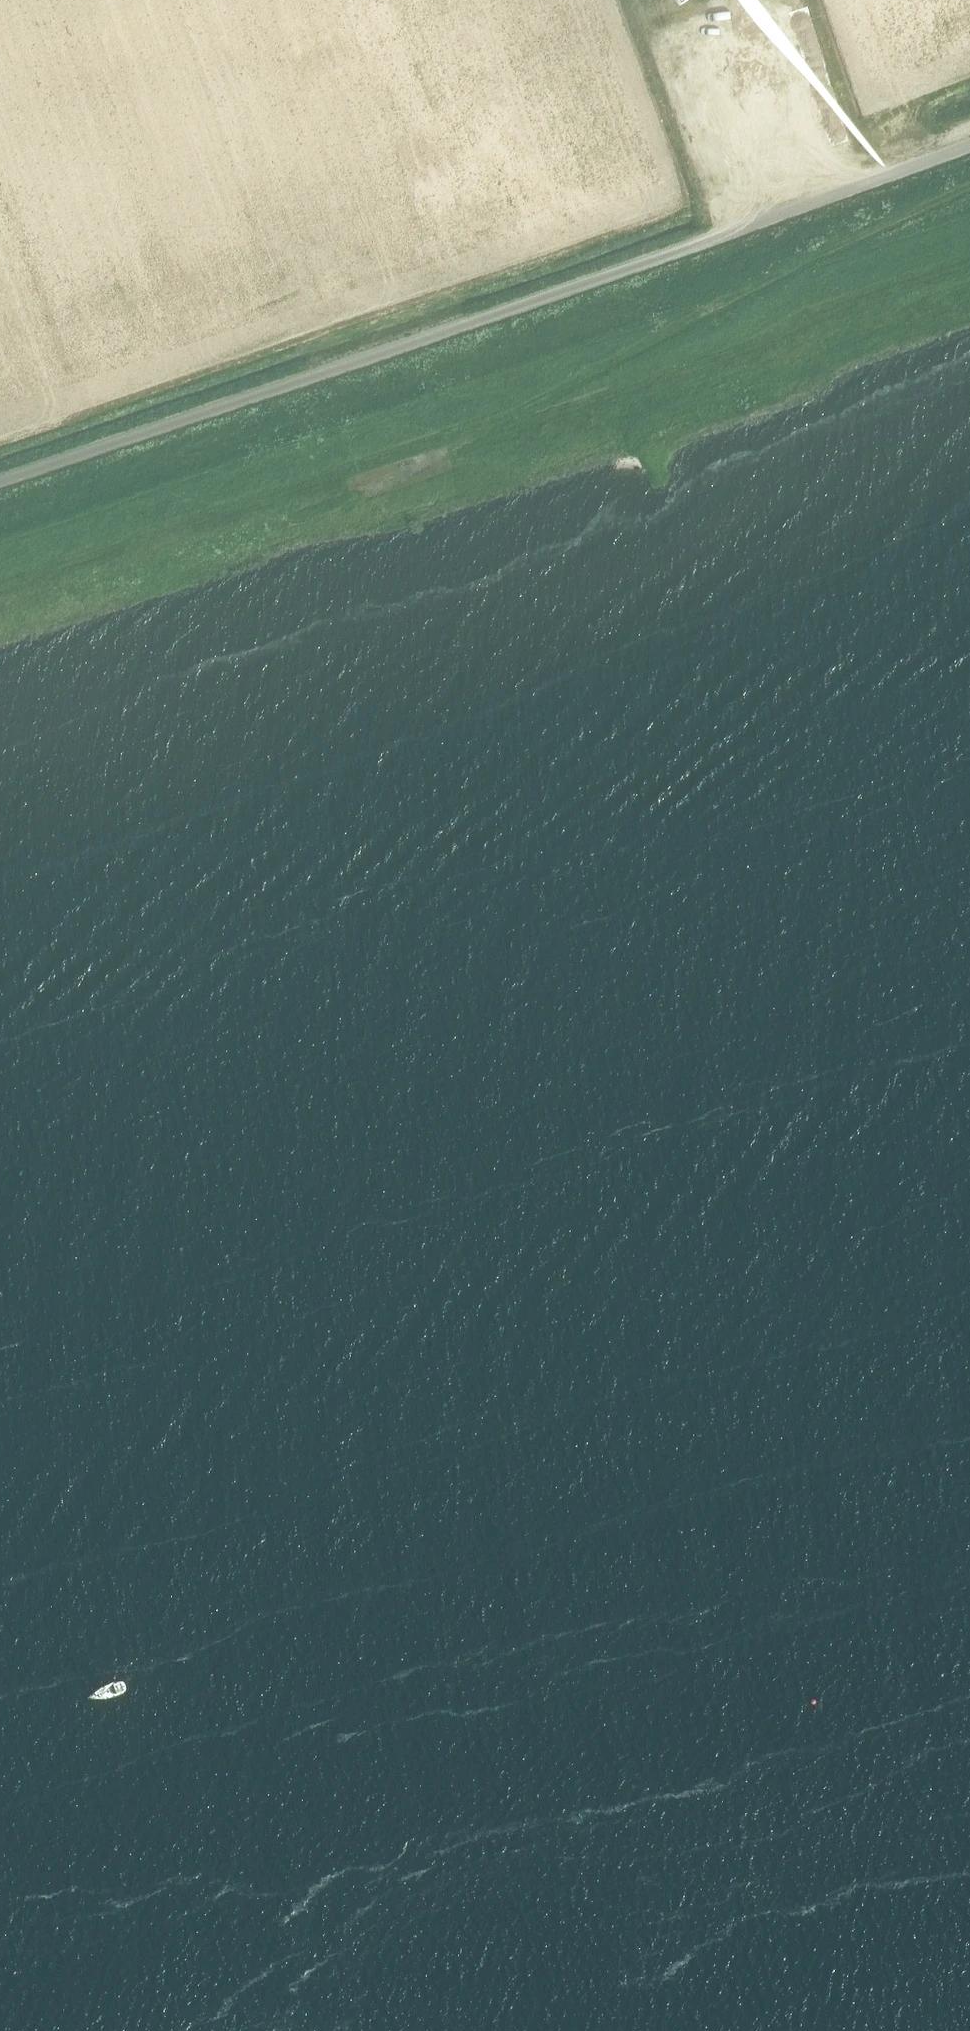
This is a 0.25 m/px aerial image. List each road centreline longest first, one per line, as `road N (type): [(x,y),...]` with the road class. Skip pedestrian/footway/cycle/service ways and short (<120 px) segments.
road 1 (track): [(969,186),(753,289),(448,454)]

